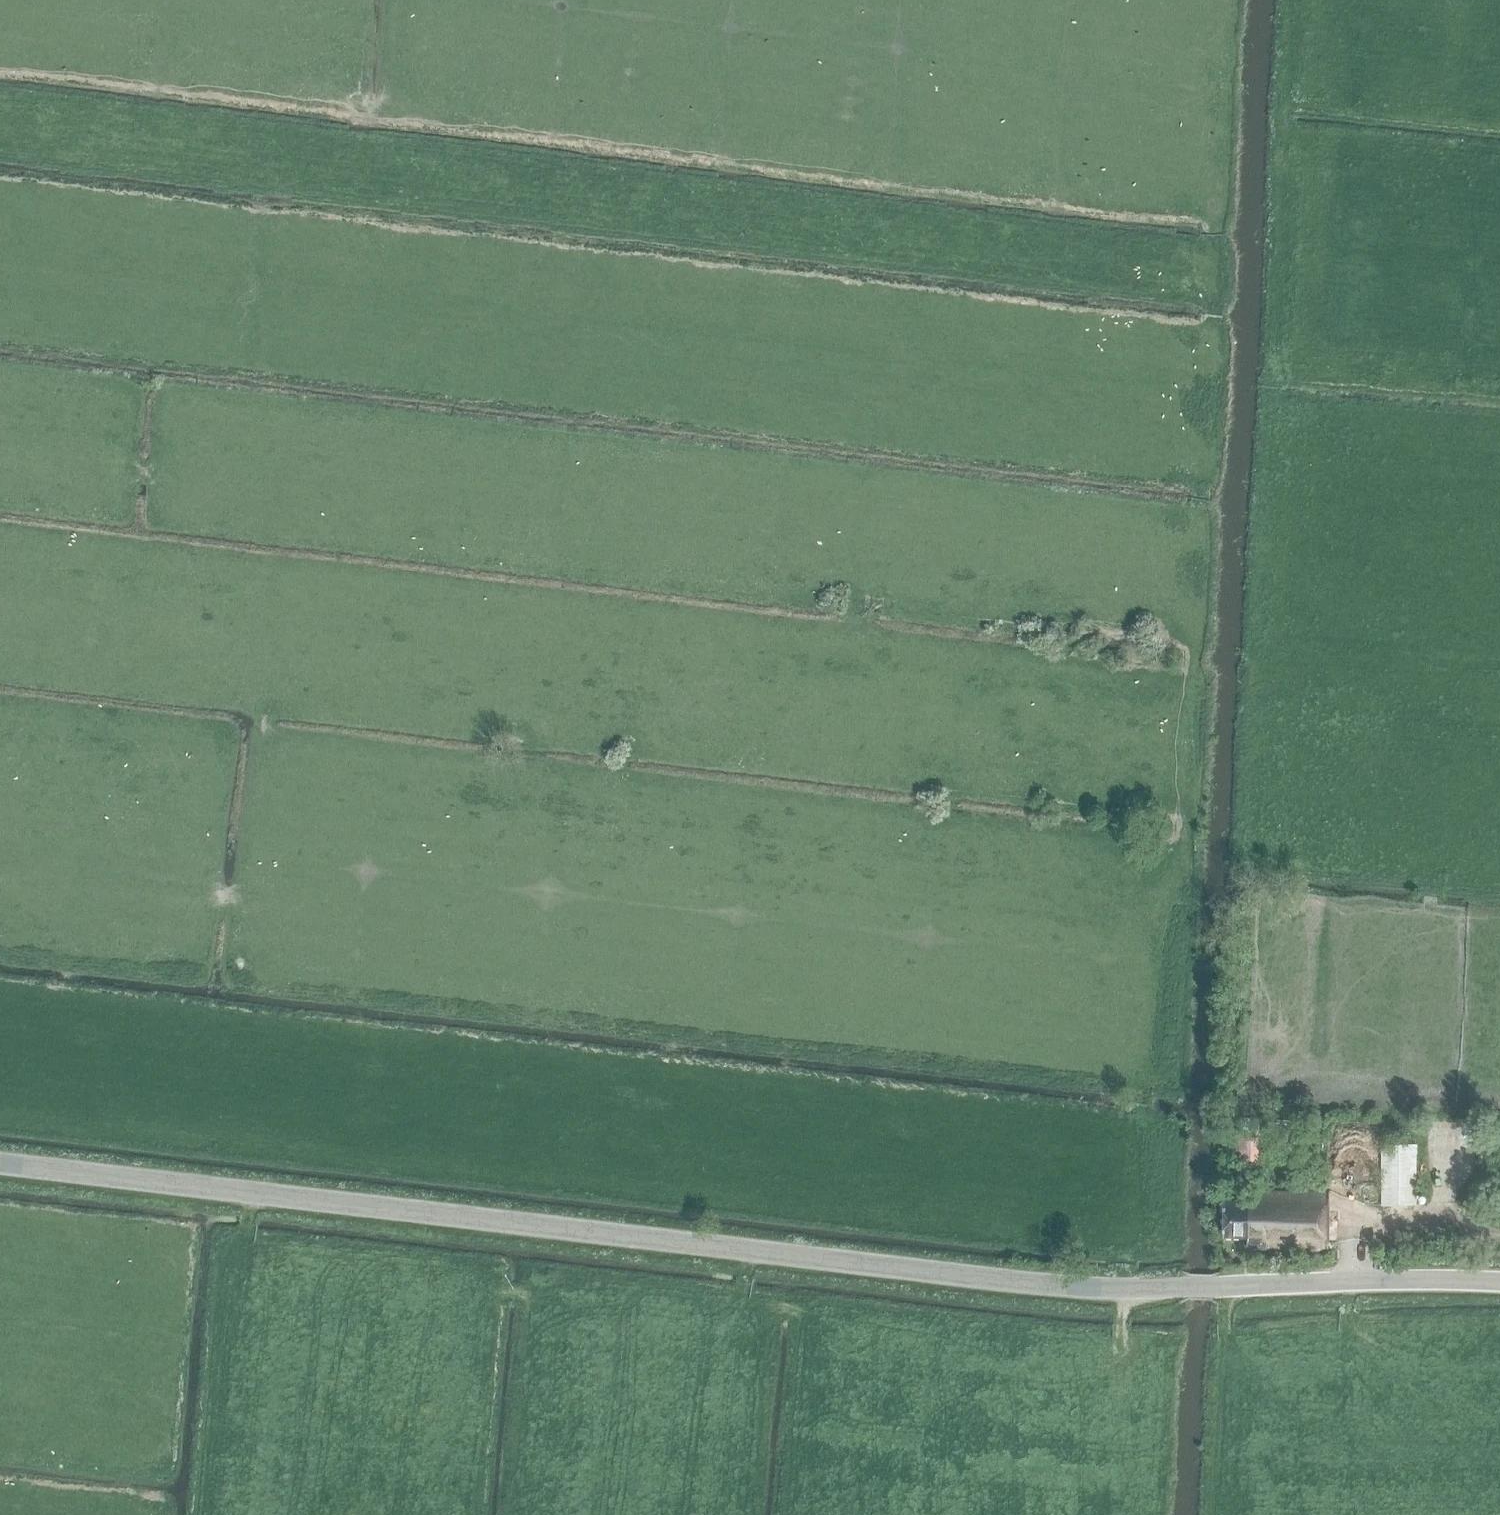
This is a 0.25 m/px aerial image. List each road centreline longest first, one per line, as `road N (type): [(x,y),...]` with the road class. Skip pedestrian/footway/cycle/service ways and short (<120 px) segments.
road 1 (tertiary): [(1499,1288),(1054,1286),(0,1165)]

